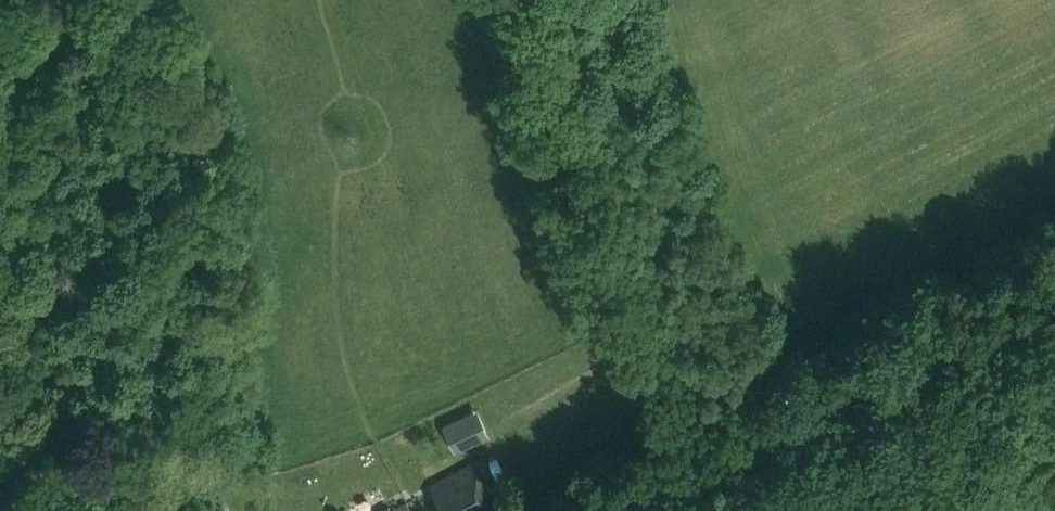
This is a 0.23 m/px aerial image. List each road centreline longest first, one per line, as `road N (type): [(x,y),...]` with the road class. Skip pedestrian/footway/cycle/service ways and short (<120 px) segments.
road 1 (track): [(701,510),(520,0)]
road 2 (track): [(803,510),(1054,390)]
road 3 (track): [(48,510),(14,245)]

